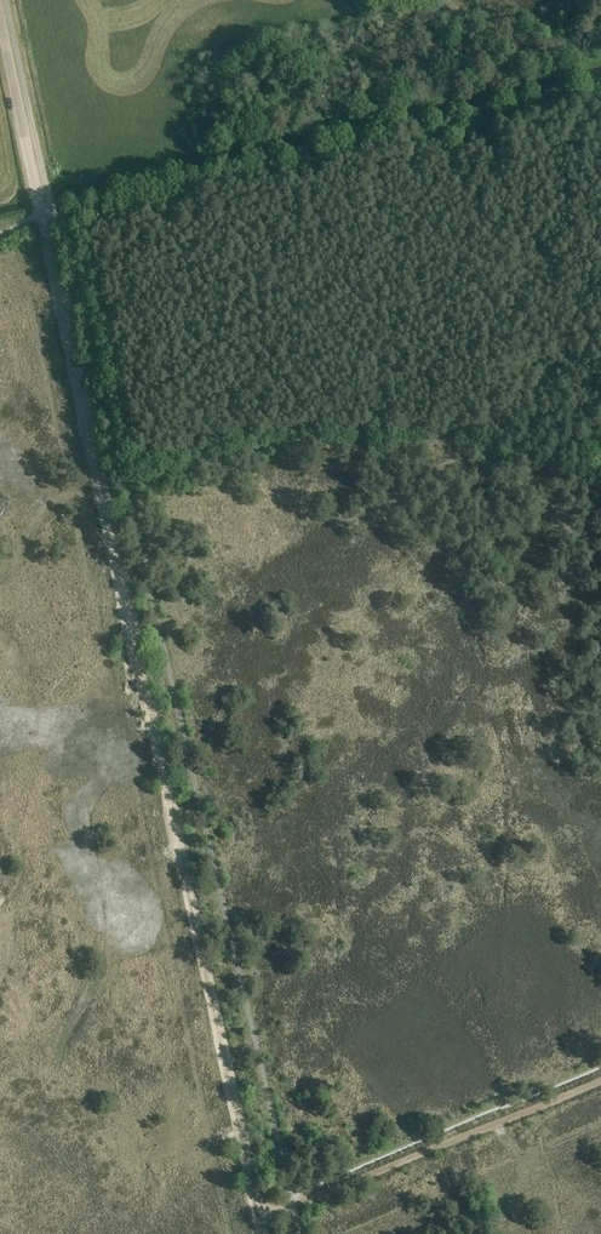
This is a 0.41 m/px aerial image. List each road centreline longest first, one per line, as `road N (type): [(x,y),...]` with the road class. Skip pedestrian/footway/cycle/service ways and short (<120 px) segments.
road 1 (track): [(258,1214),(46,233)]
road 2 (track): [(58,220),(142,208),(577,97),(600,98)]
road 3 (track): [(258,1214),(600,1081)]
road 4 (unclassified): [(46,233),(0,14)]

